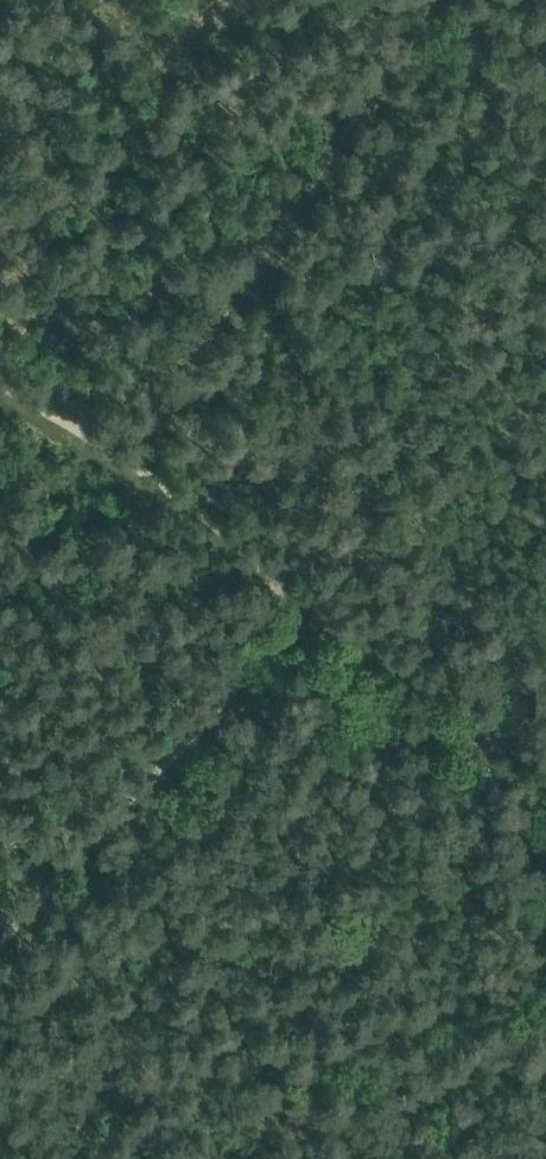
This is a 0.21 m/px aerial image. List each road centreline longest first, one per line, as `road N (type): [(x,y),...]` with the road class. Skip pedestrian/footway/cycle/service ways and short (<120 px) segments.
road 1 (track): [(0,925),(295,599),(0,402)]
road 2 (track): [(121,469),(432,0)]
road 3 (track): [(295,599),(485,725)]

